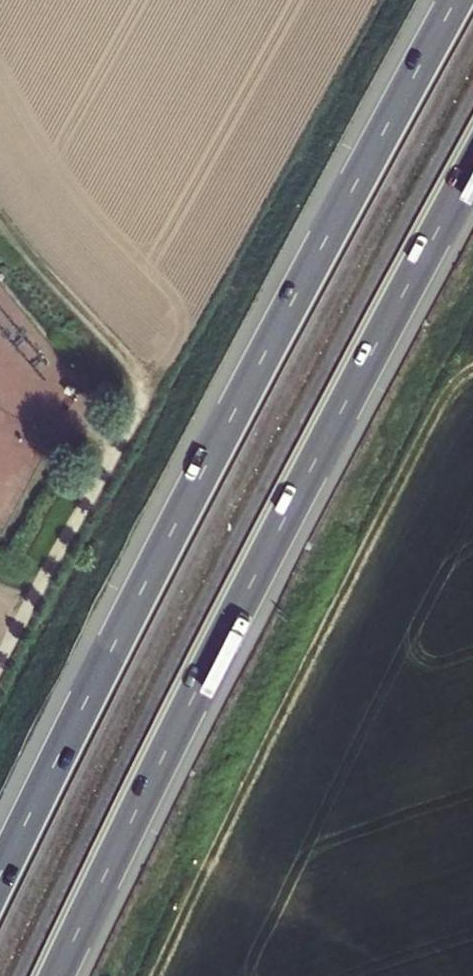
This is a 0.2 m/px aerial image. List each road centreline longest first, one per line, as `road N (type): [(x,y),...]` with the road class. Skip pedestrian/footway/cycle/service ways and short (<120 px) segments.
road 1 (motorway): [(456,0),(103,665),(0,877)]
road 2 (motorway): [(57,975),(216,651),(472,166)]

